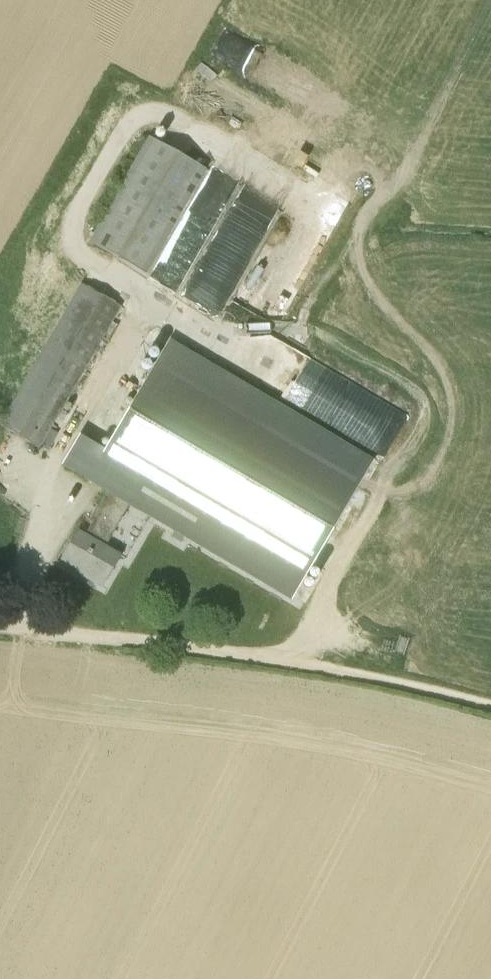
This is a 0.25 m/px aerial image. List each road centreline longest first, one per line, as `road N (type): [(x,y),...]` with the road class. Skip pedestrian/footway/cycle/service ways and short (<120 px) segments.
road 1 (track): [(490,706),(292,664)]

